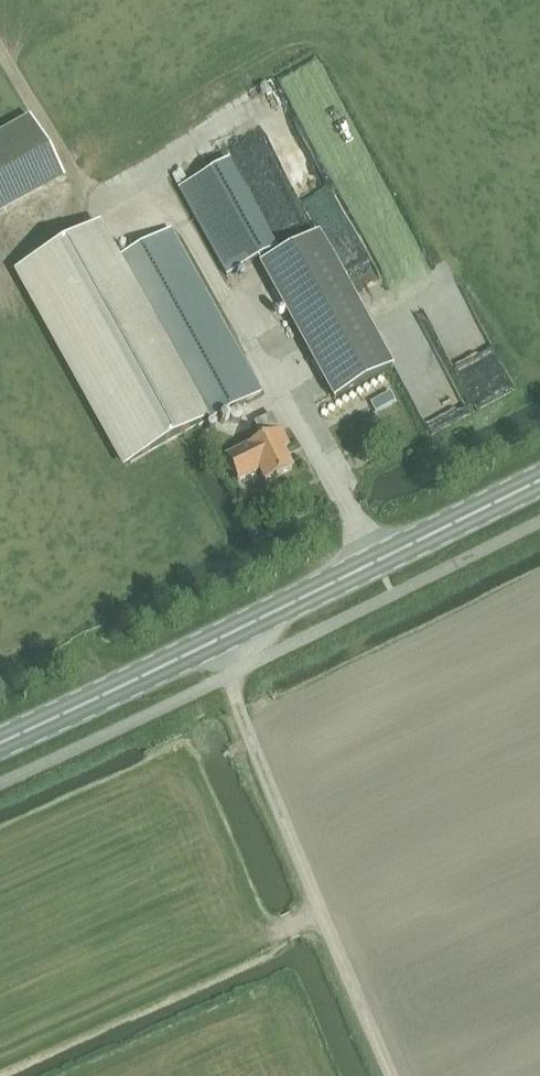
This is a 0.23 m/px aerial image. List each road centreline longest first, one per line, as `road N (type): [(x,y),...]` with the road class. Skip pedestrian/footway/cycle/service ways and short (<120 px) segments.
road 1 (secondary): [(0,740),(539,480)]
road 2 (track): [(394,1075),(212,642)]

